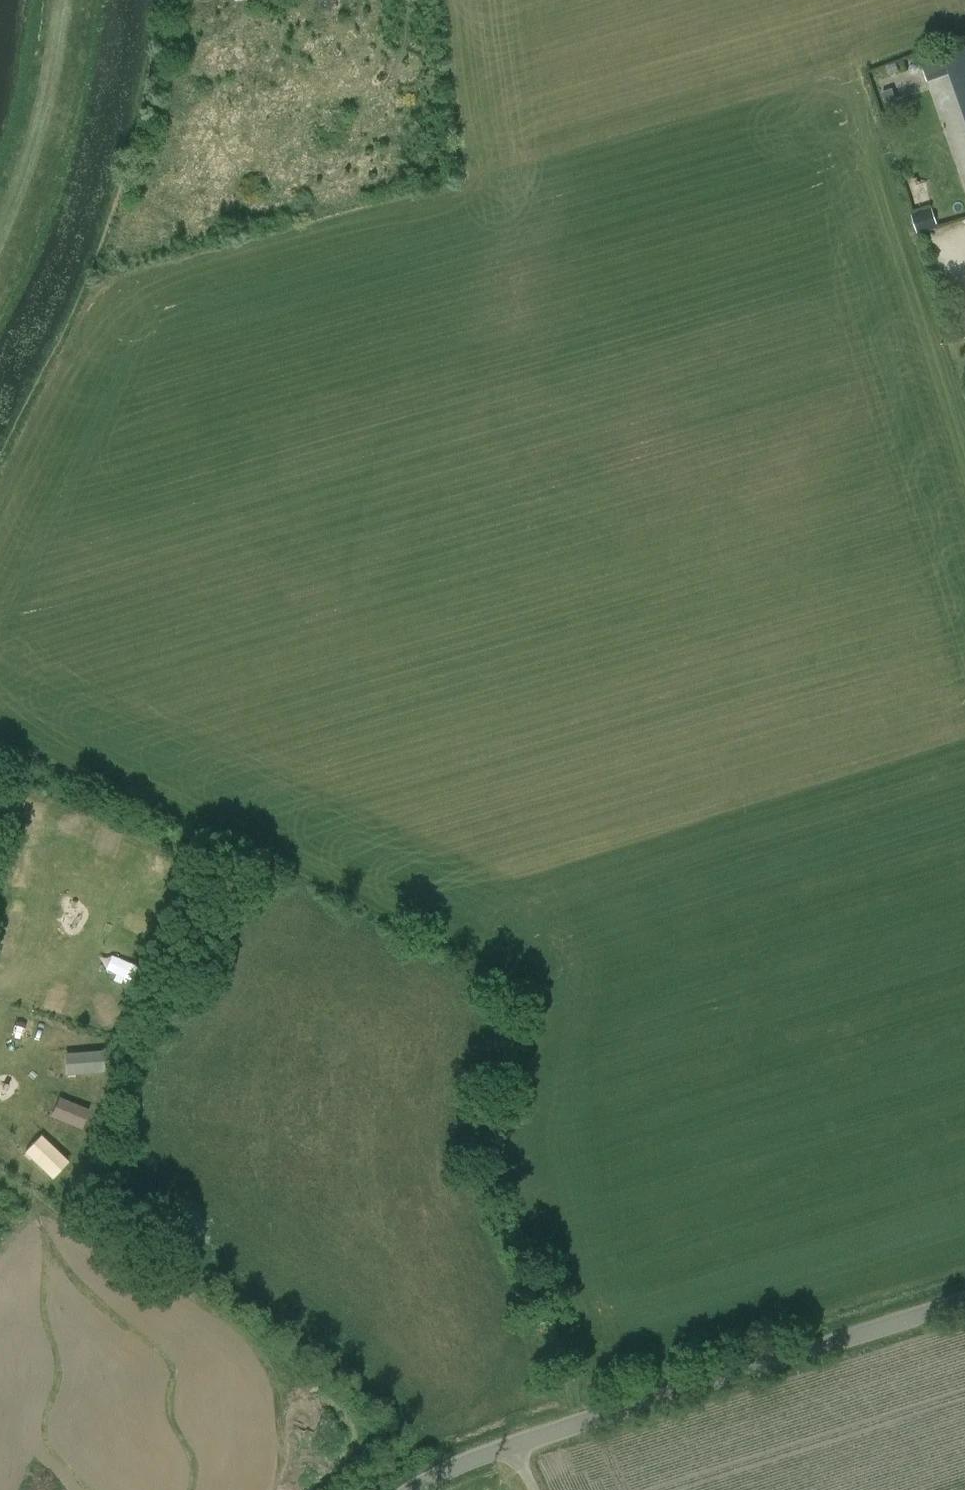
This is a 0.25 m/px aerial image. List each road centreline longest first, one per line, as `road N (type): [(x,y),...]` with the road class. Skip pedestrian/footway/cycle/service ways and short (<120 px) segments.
road 1 (tertiary): [(415,1489),(518,1443),(964,1301)]

